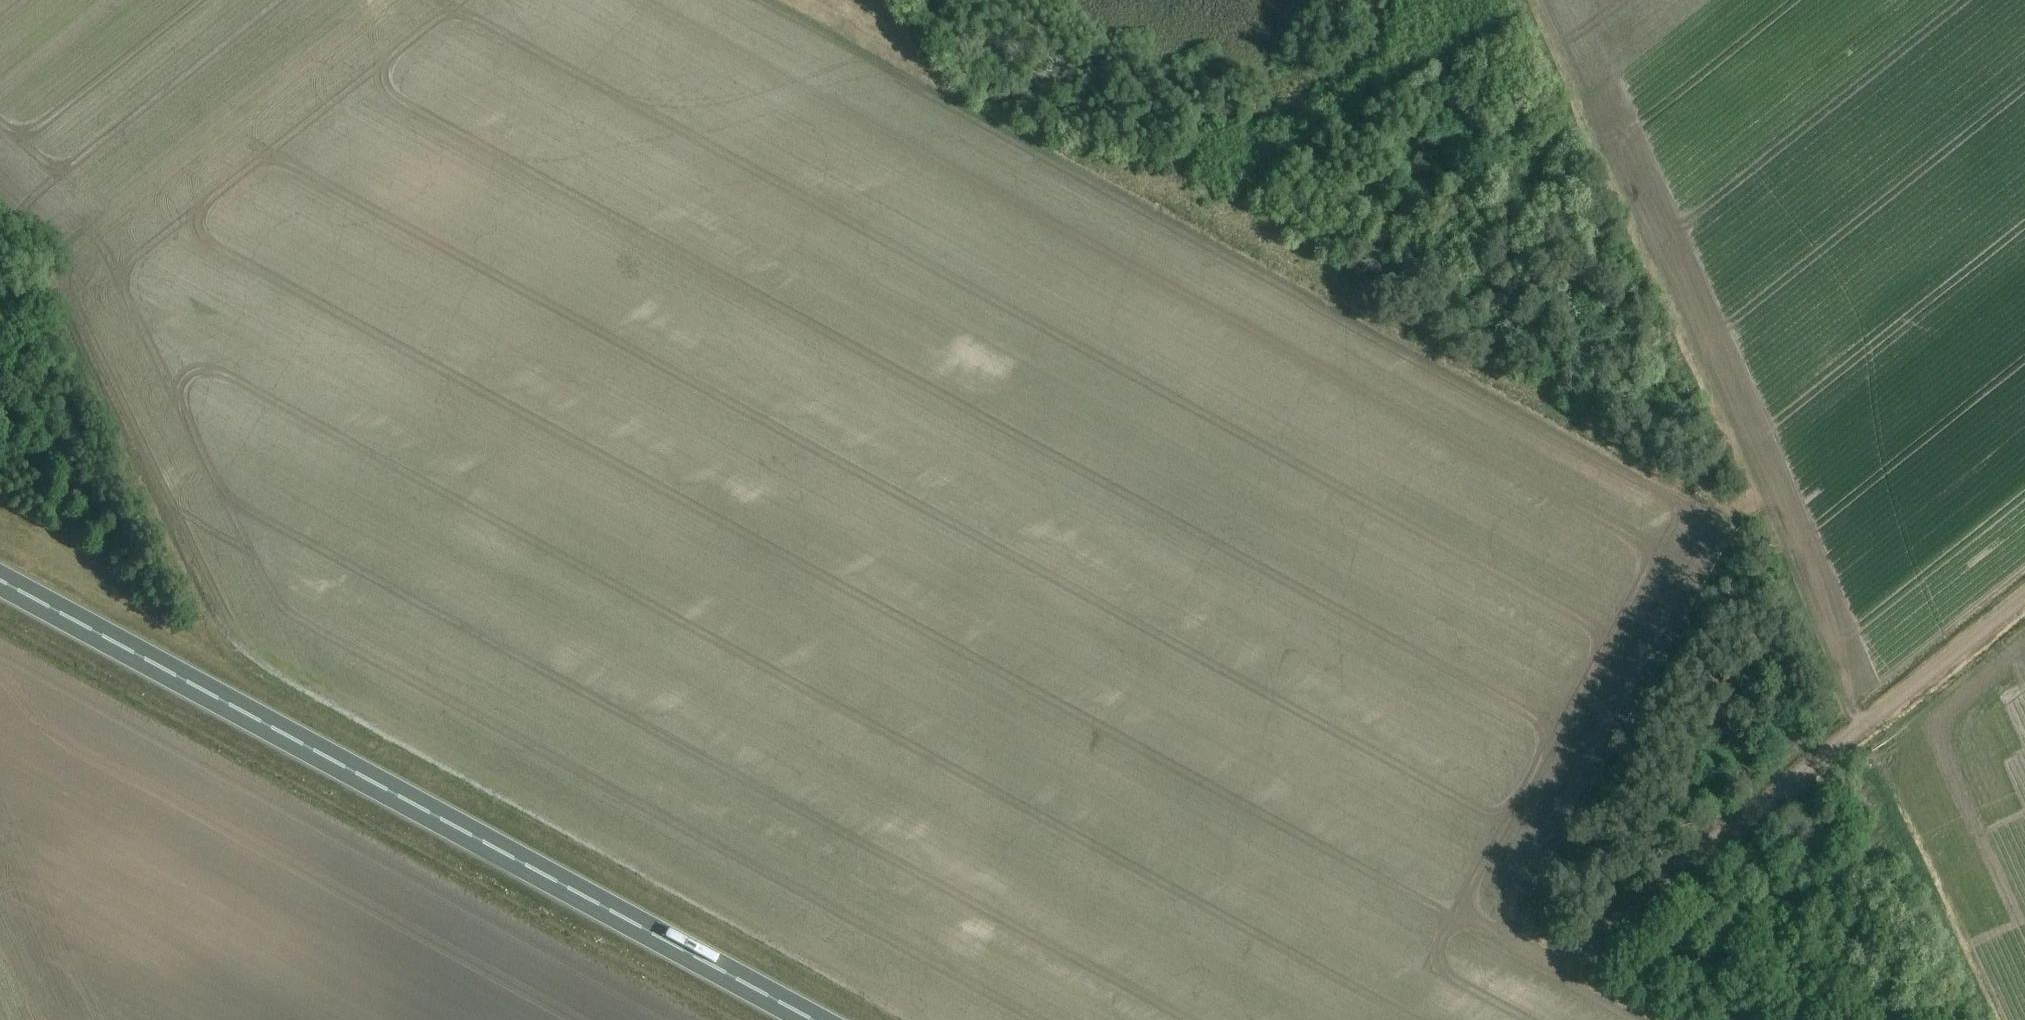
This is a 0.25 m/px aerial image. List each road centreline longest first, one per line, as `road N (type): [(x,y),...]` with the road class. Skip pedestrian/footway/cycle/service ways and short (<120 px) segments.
road 1 (trunk): [(812,1019),(0,581)]
road 2 (track): [(1599,944),(2024,601)]

